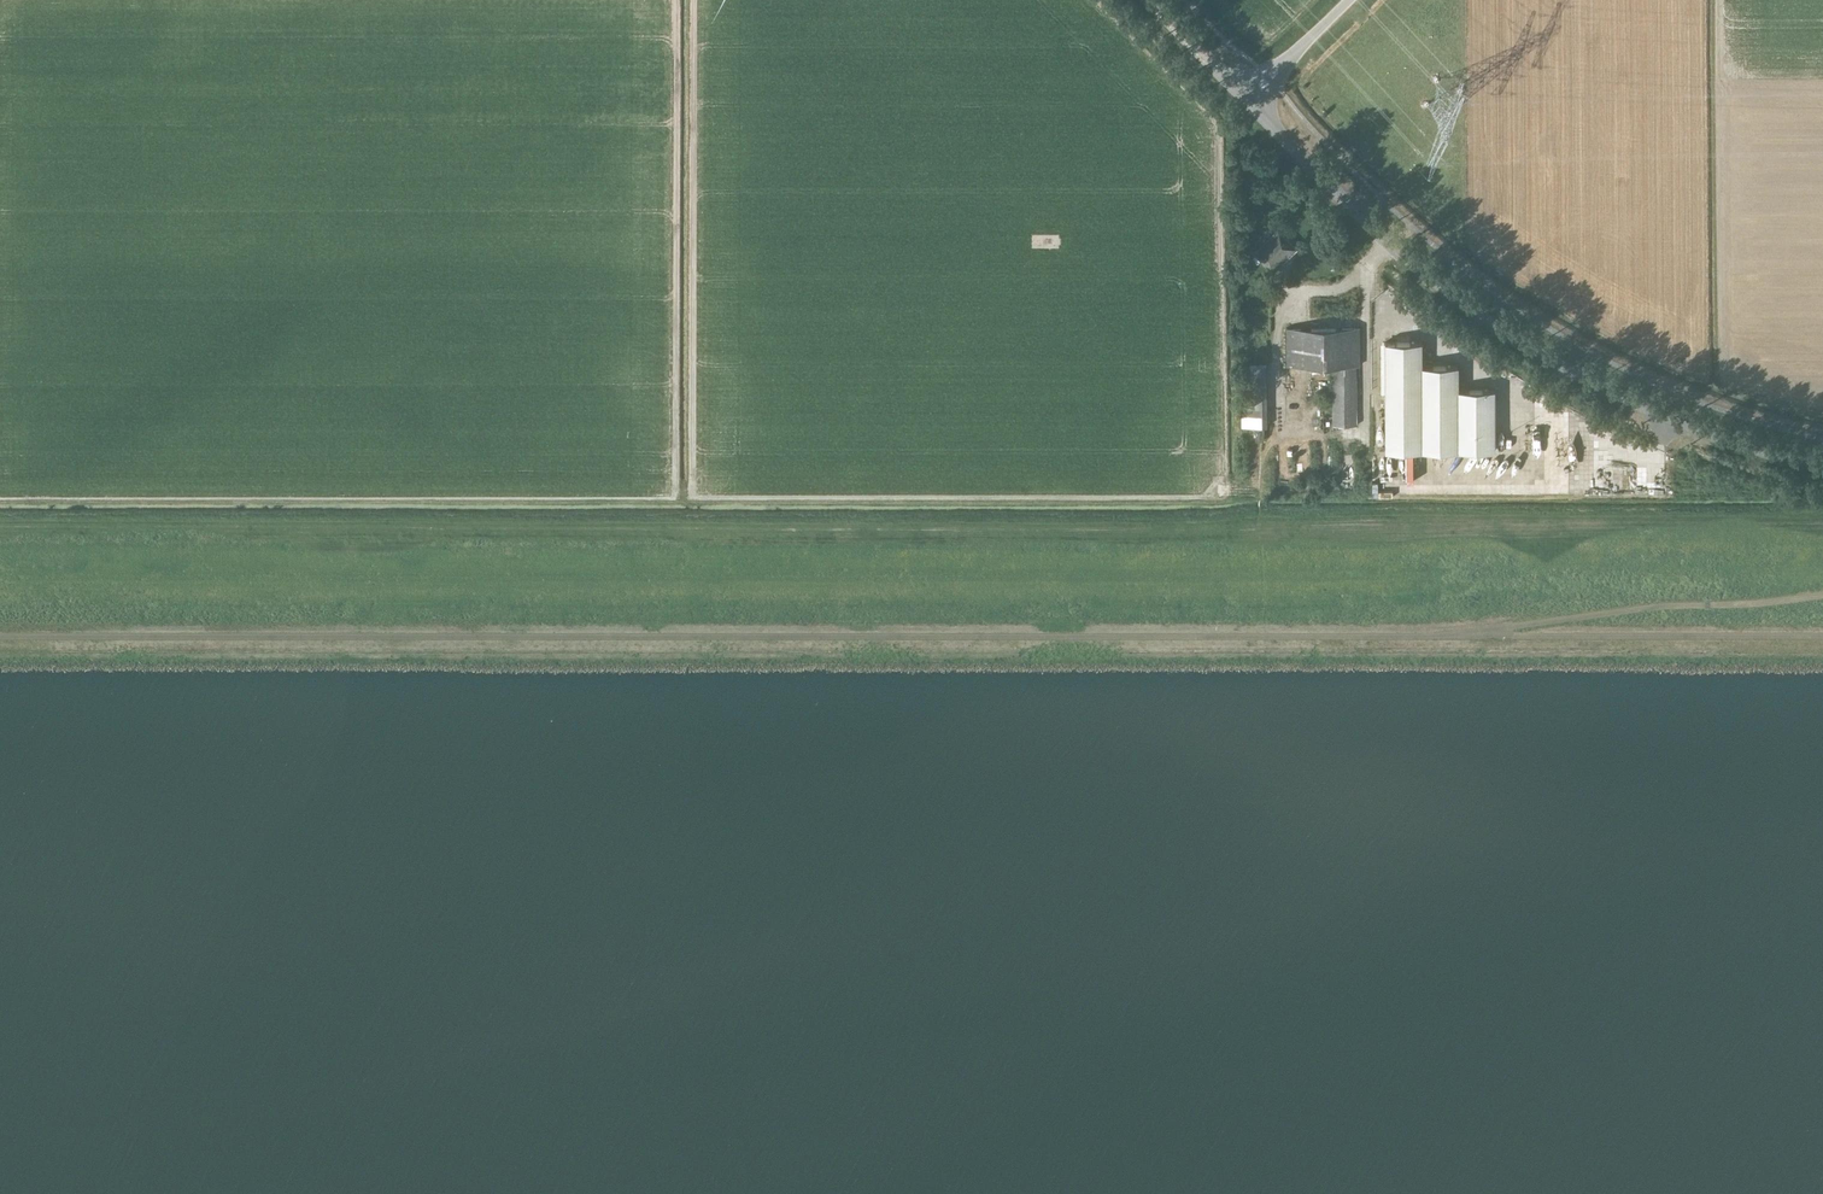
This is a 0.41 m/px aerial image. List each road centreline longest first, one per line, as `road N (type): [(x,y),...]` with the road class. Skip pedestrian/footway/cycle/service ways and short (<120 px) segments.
road 1 (unclassified): [(0,634),(1469,634),(1664,604),(1822,592)]
road 2 (unclassified): [(1822,467),(1661,416),(1510,337),(1402,254),(1254,108)]
road 3 (unclassified): [(1238,91),(1148,0)]

